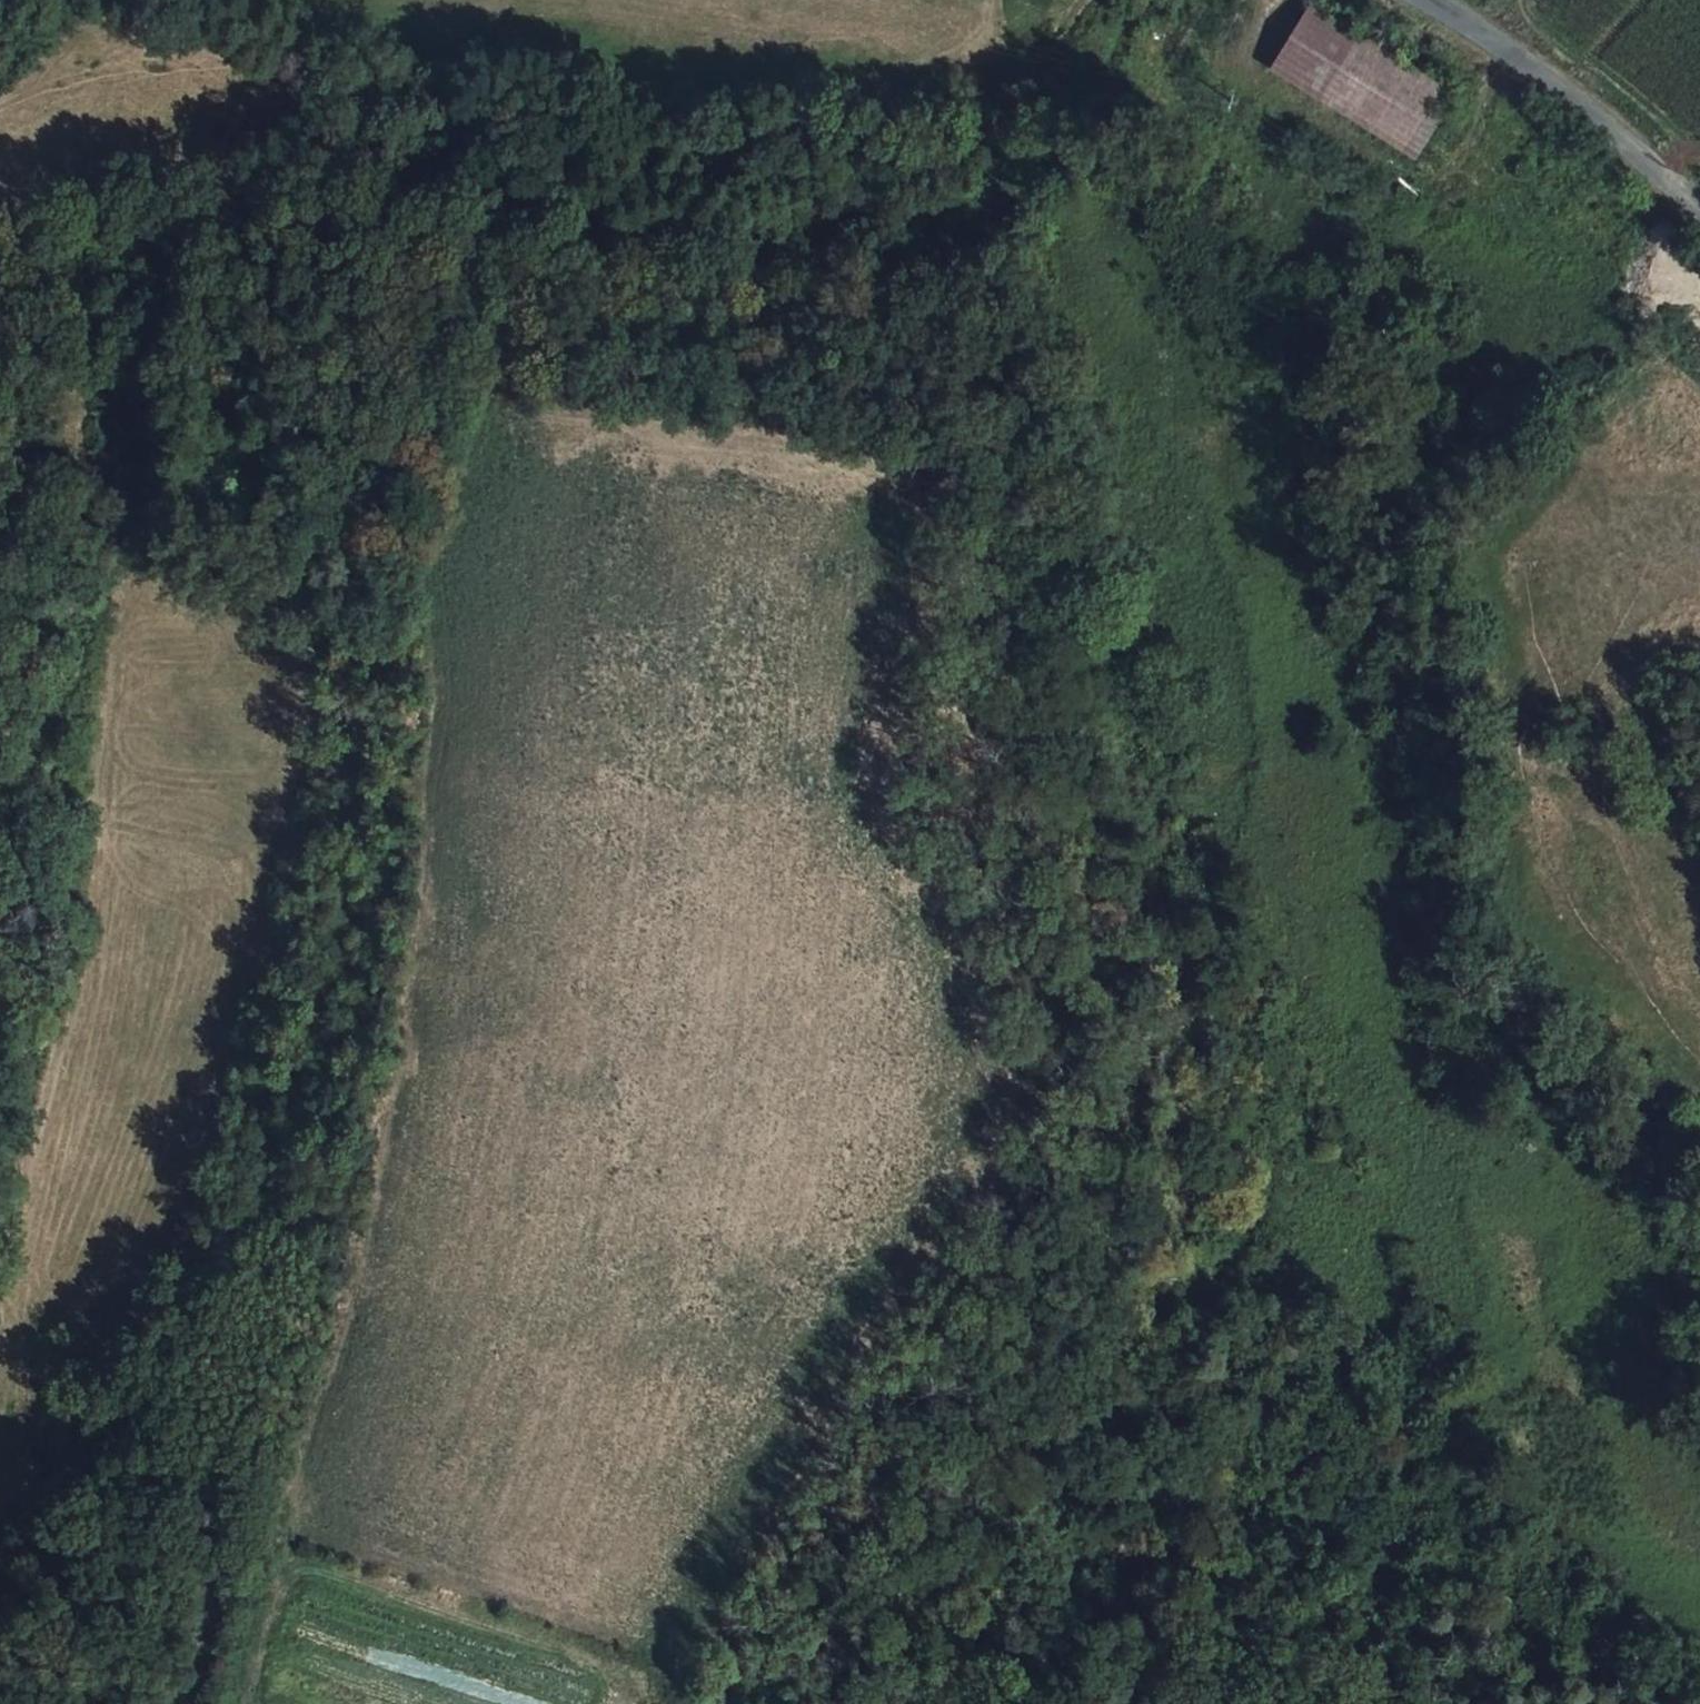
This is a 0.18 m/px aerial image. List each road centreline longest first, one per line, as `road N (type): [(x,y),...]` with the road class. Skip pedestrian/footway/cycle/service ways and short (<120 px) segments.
road 1 (track): [(616,1703),(613,1684),(588,1659),(319,1571),(287,1588),(269,1620),(248,1703)]
road 2 (tertiary): [(1699,210),(1423,0)]

